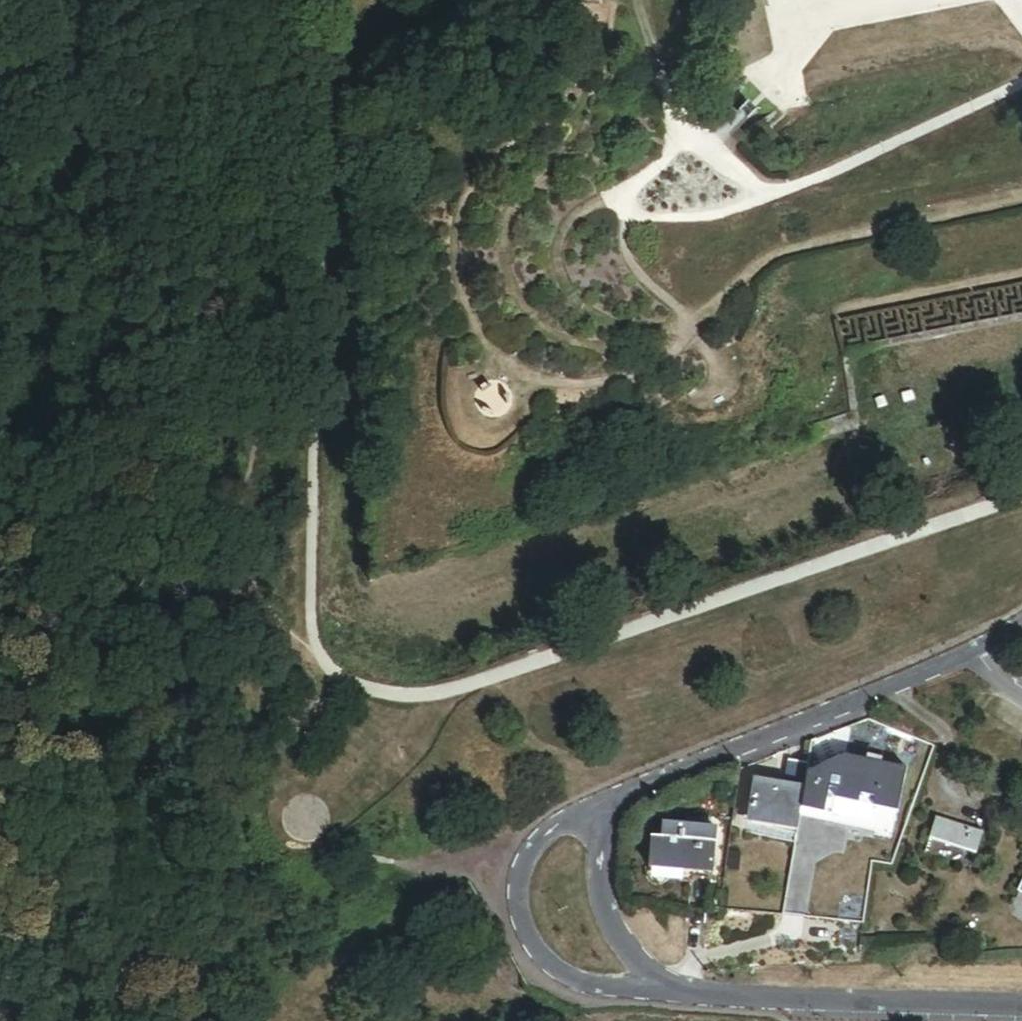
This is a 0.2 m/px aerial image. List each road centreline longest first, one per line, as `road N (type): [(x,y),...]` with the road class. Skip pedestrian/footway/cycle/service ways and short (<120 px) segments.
road 1 (residential): [(621,796),(962,659),(1021,627)]
road 2 (residential): [(1021,1007),(662,995)]
road 3 (residential): [(621,796),(551,828),(524,862),(516,903),(530,948),(567,978),(615,994),(662,995)]
road 4 (residential): [(662,995),(628,954),(609,911),(601,872),(621,796)]

